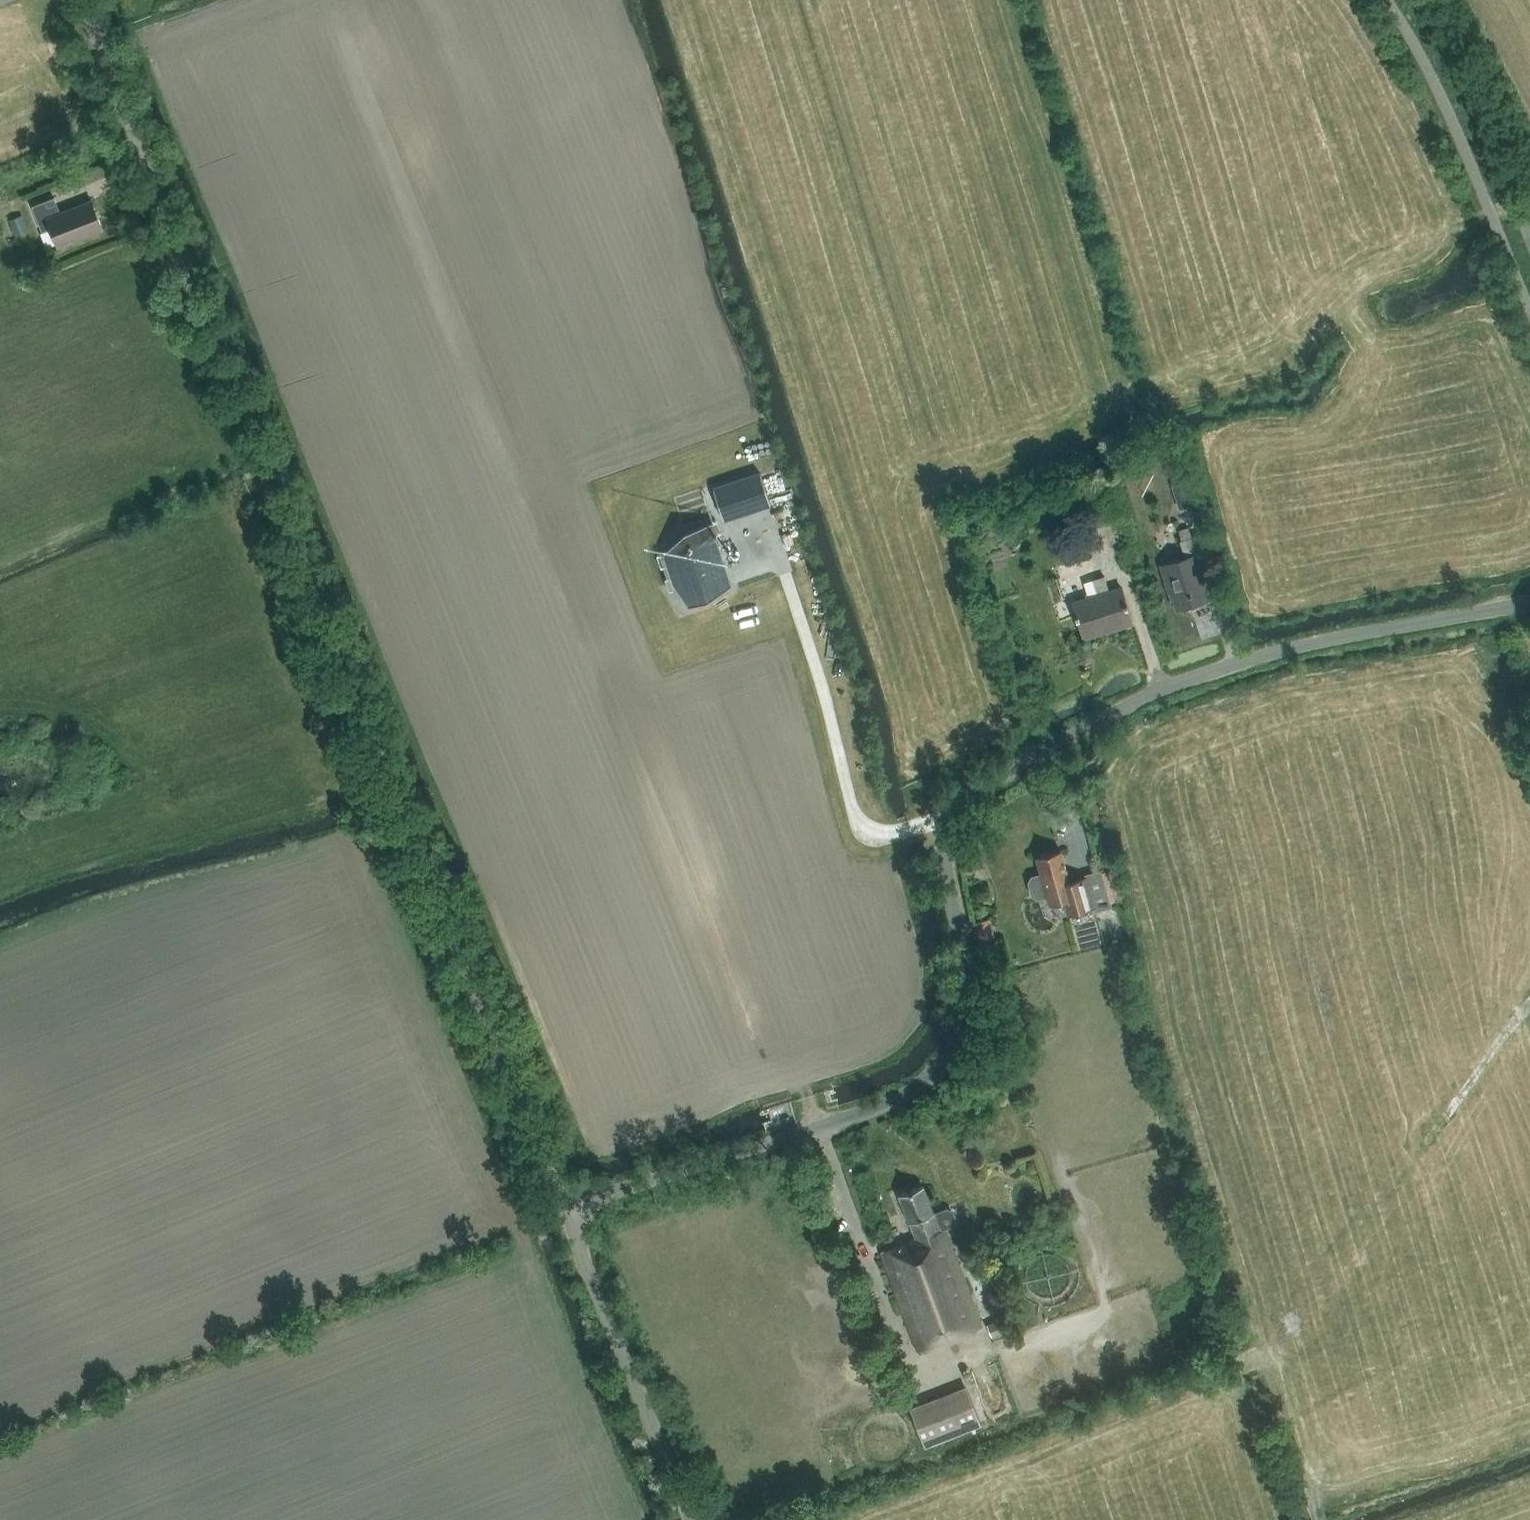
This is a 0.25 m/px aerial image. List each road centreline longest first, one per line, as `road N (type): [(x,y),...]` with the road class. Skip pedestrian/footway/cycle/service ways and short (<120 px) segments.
road 1 (unclassified): [(568,1204),(82,0)]
road 2 (unclassified): [(568,1204),(855,1111),(931,1071),(956,1034),(967,998),(943,839),(947,818),(969,792),(1089,723),(1237,662),(1529,602)]
road 3 (unclassified): [(693,1519),(568,1204)]
road 4 (tertiary): [(1529,223),(1428,0)]

